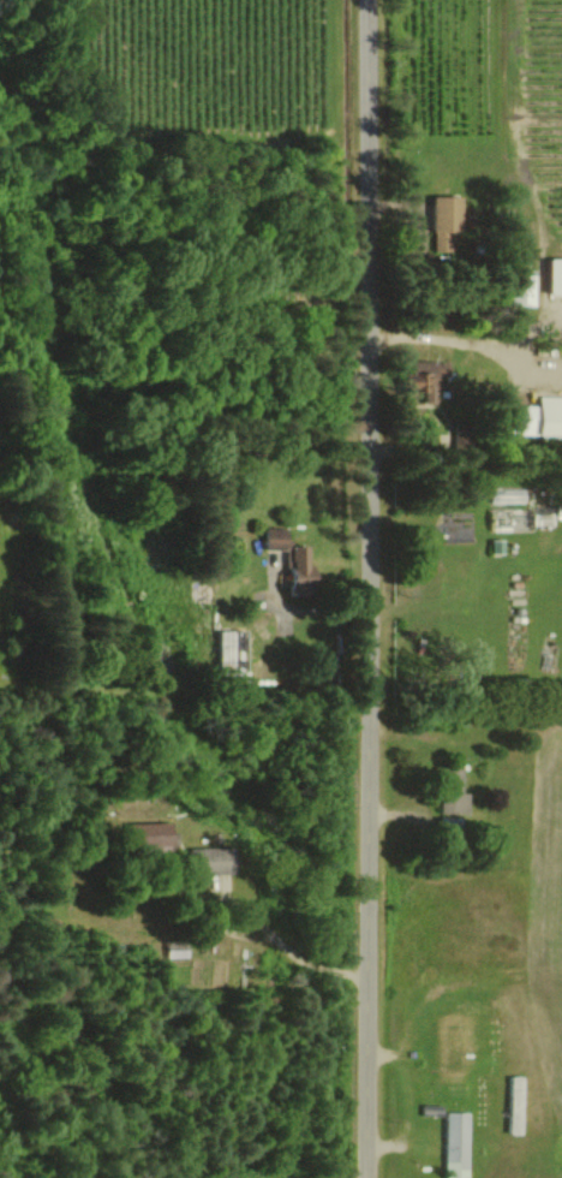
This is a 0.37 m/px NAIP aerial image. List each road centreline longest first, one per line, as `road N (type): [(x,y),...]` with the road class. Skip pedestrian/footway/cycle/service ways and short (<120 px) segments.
road 1 (residential): [(367,1177),(366,0)]

